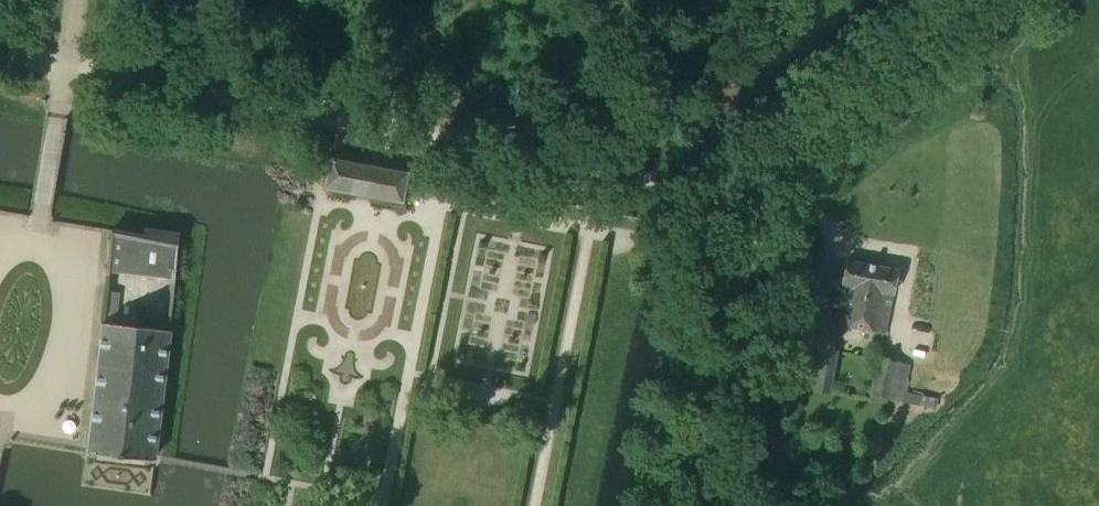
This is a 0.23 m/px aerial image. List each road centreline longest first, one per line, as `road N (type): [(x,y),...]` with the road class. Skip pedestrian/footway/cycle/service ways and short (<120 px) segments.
road 1 (track): [(0,56),(730,190)]
road 2 (track): [(730,190),(957,0)]
road 3 (track): [(730,190),(795,203),(825,221),(832,261),(816,338)]
road 4 (track): [(331,117),(471,0)]

